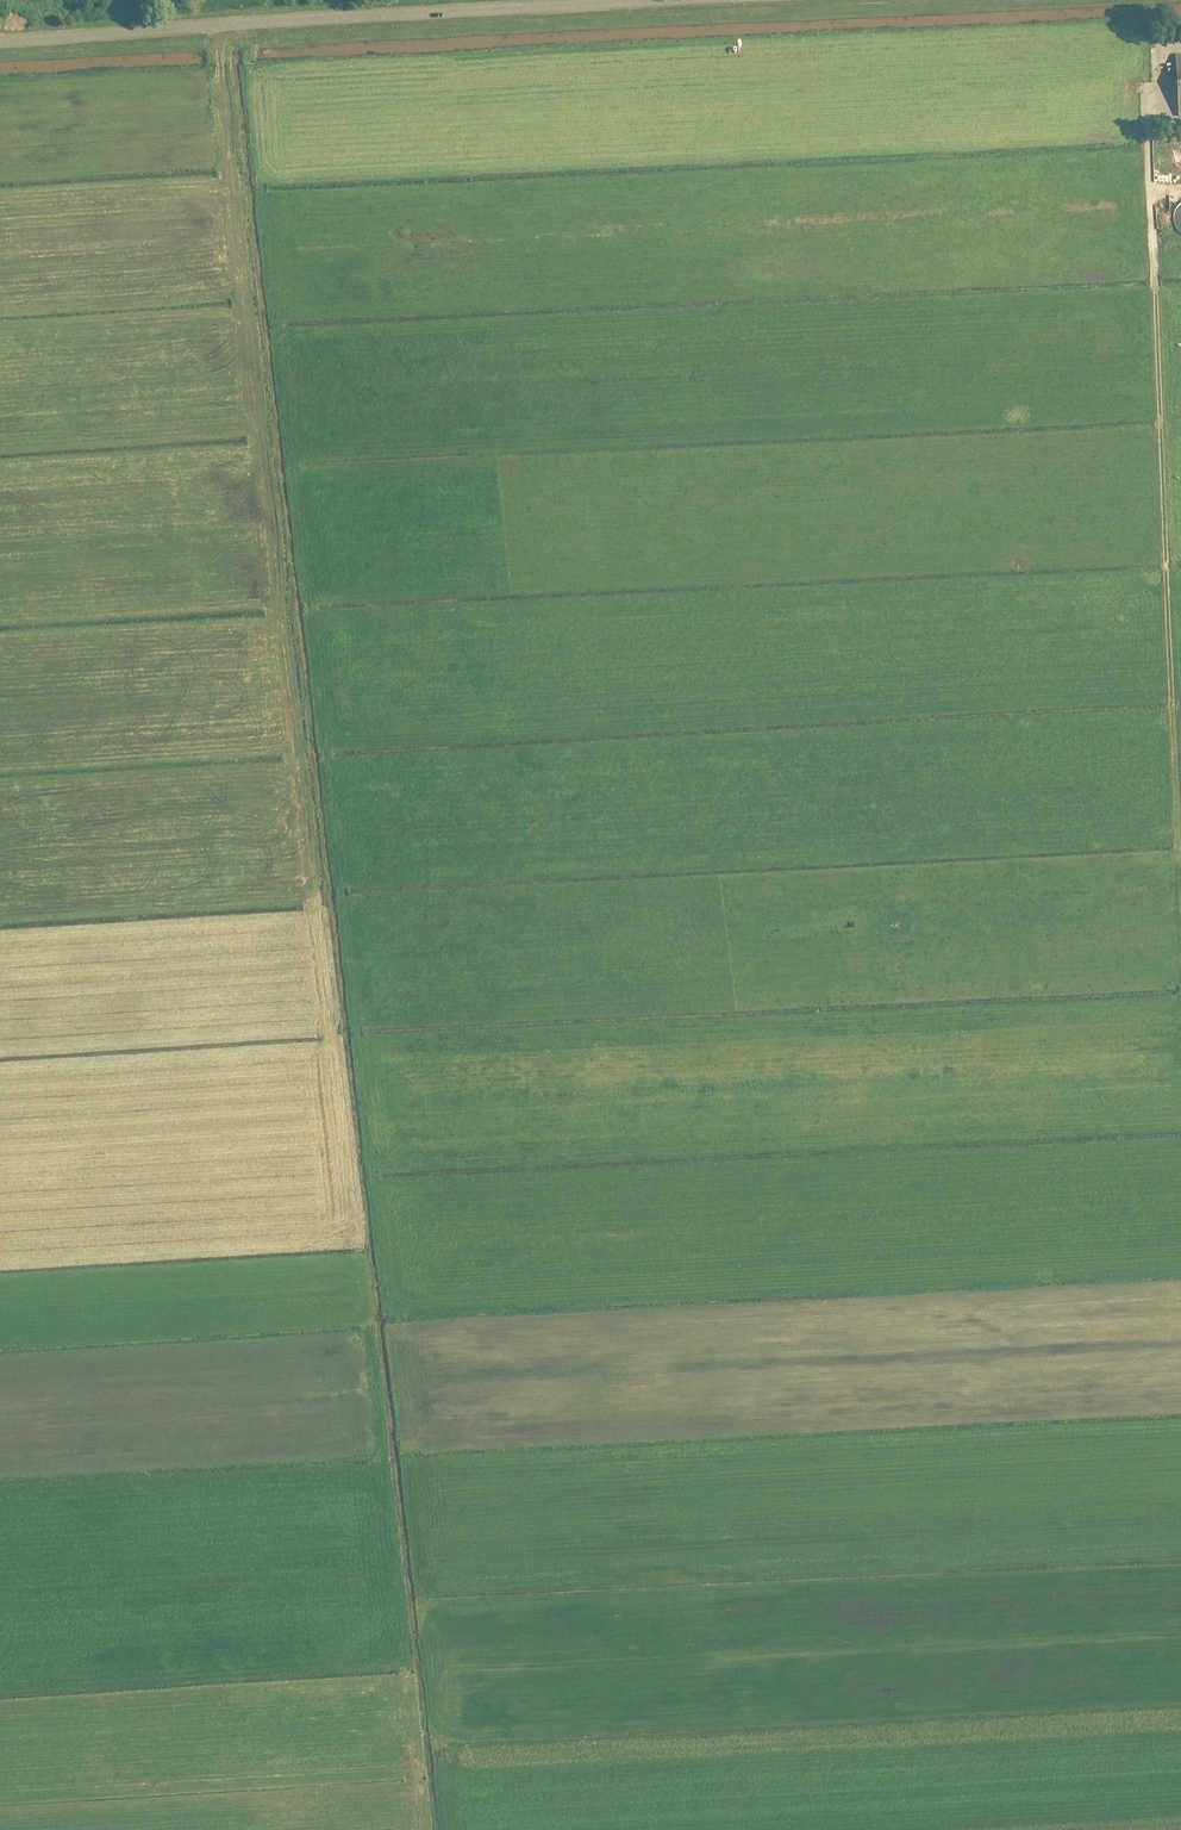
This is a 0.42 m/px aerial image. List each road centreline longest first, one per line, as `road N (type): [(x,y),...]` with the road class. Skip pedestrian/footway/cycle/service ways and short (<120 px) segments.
road 1 (unclassified): [(0,39),(755,0)]

